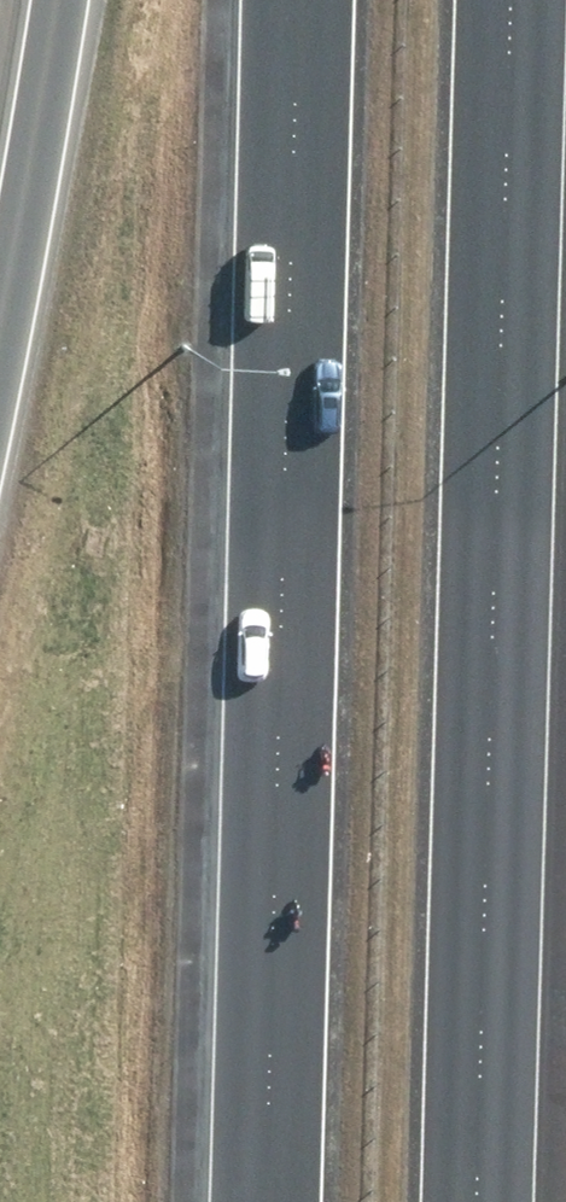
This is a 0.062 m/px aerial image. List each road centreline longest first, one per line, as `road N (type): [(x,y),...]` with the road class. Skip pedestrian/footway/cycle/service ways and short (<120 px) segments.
road 1 (motorway): [(510,0),(477,1201)]
road 2 (motorway): [(272,1201),(303,0)]
road 3 (motorway): [(0,369),(49,130),(65,0)]

